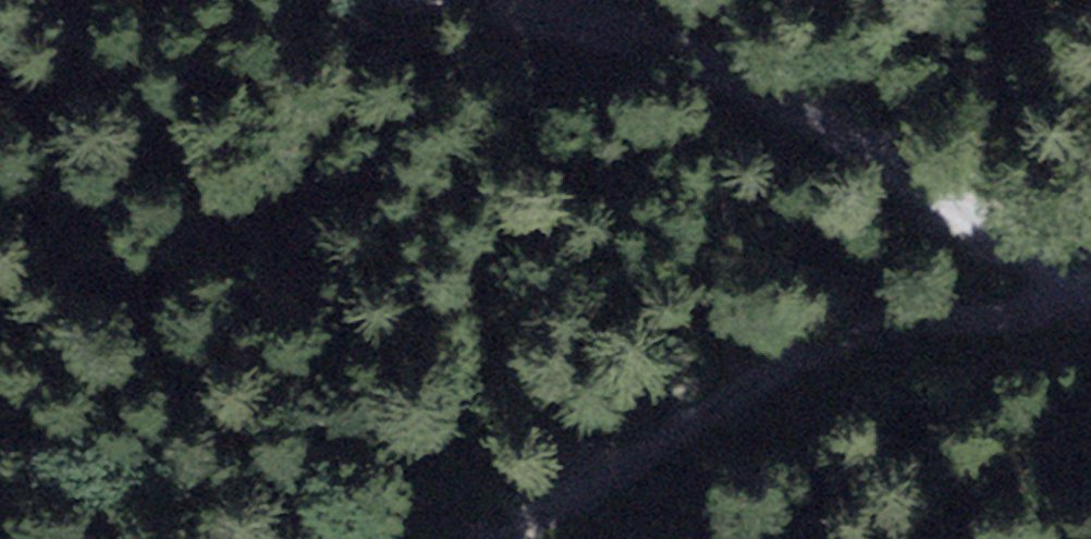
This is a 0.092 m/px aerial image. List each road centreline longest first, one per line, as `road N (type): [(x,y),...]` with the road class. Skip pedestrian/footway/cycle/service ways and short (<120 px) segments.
road 1 (track): [(377,538),(800,359),(1058,273)]
road 2 (track): [(1090,292),(897,175),(637,44),(437,0)]

